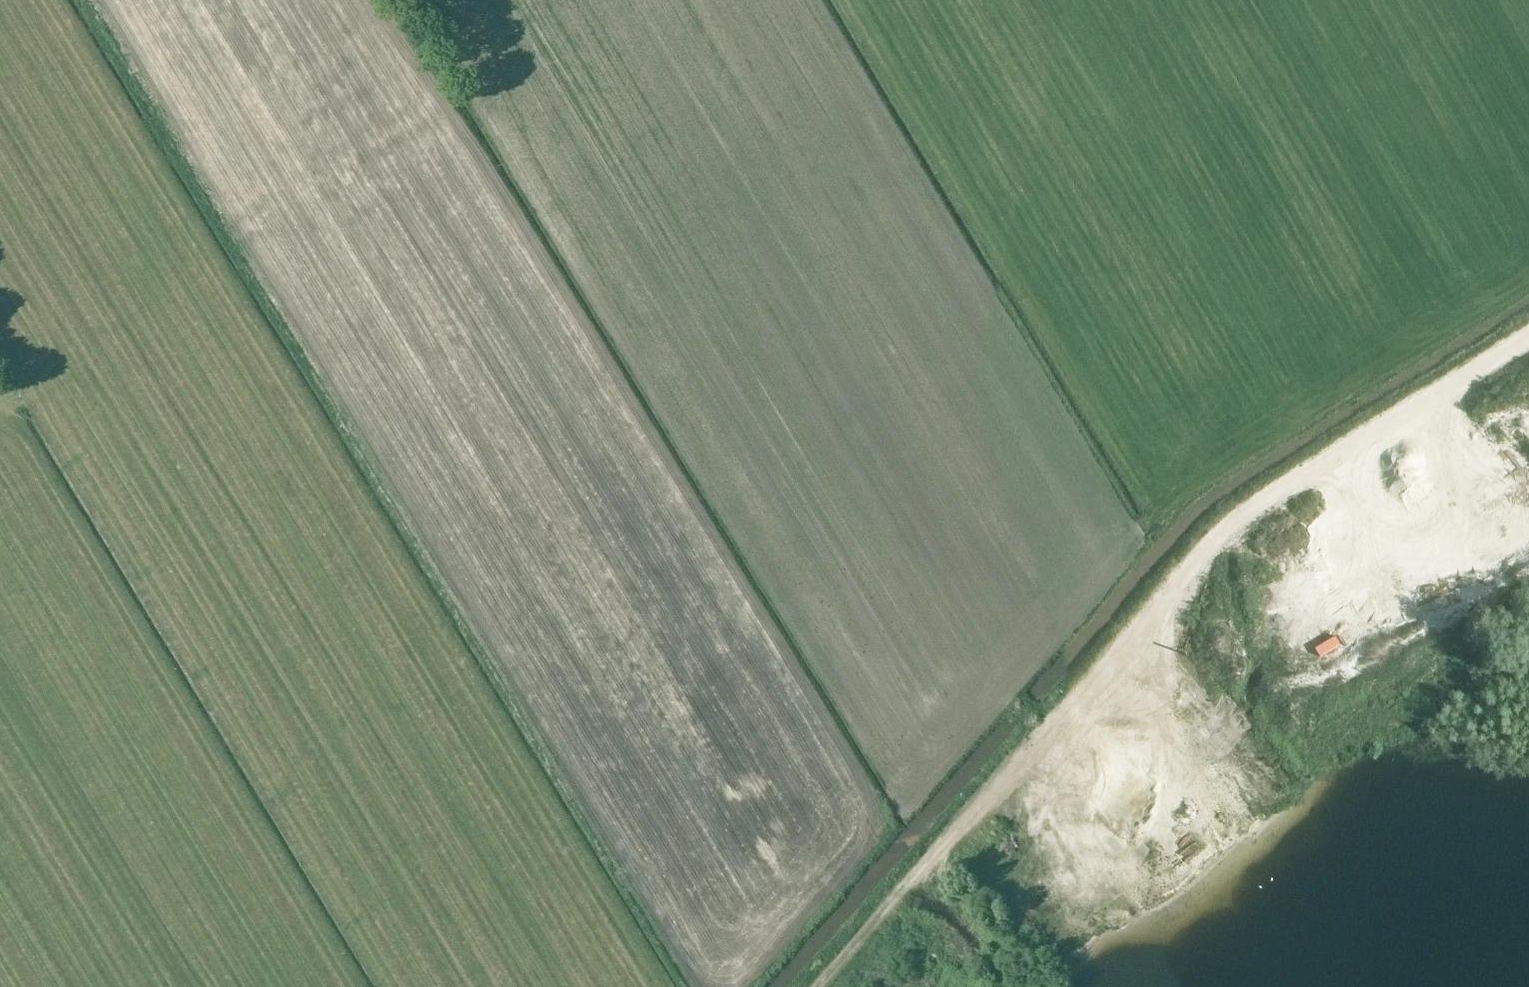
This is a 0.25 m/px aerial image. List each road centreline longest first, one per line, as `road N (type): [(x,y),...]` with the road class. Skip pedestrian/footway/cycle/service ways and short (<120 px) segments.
road 1 (track): [(815,986),(1239,518),(1528,337)]

